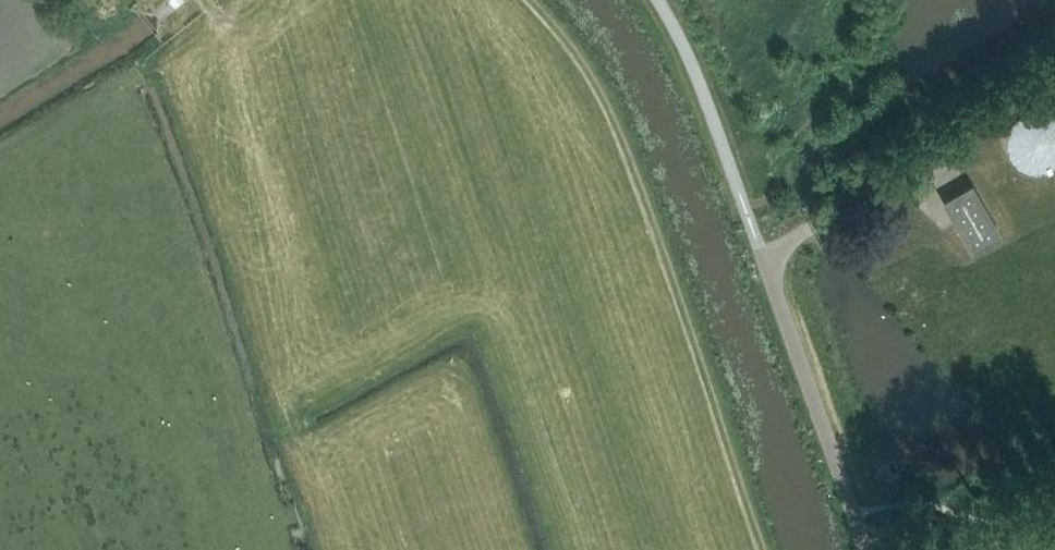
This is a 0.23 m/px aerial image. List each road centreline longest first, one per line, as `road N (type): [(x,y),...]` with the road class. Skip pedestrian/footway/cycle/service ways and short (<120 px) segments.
road 1 (unclassified): [(864,549),(747,216)]

